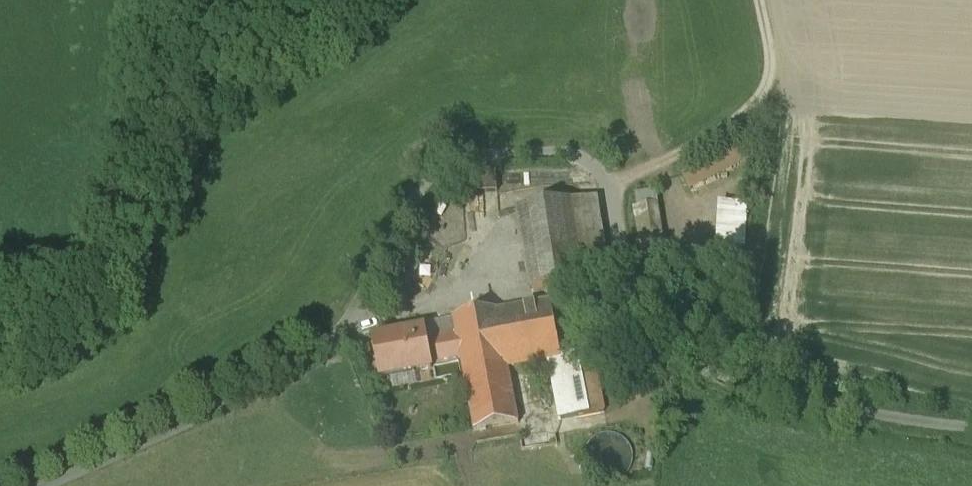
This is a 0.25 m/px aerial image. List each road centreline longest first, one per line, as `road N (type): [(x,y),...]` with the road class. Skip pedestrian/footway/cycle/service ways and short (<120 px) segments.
road 1 (unclassified): [(971,426),(777,396),(728,381),(645,307),(624,270),(614,182),(596,167),(548,152),(465,157),(427,184),(346,331),(225,404),(45,485)]
road 2 (track): [(761,0),(773,60),(757,102),(708,141),(614,182)]

